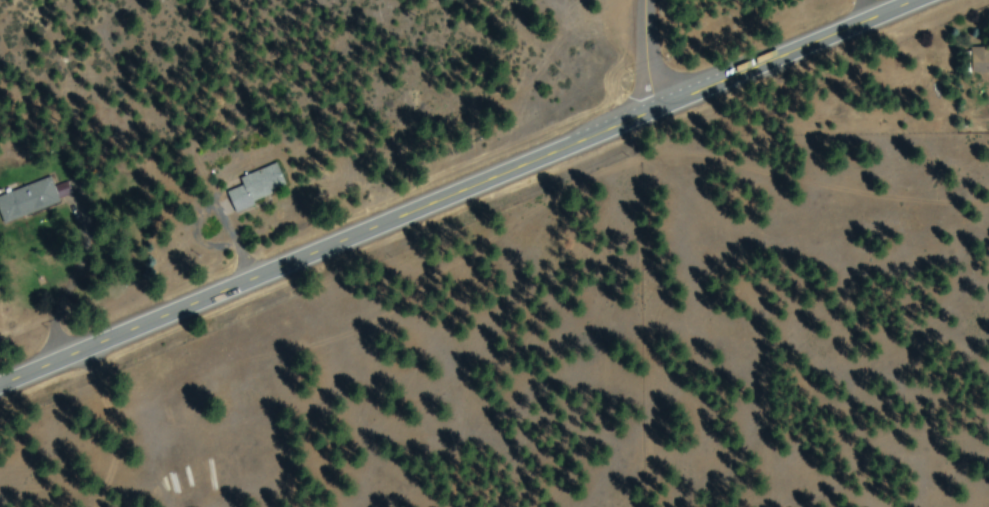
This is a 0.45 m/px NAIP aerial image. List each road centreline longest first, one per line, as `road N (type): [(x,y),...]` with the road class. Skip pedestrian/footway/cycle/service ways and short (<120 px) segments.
road 1 (primary): [(0,391),(911,0)]

